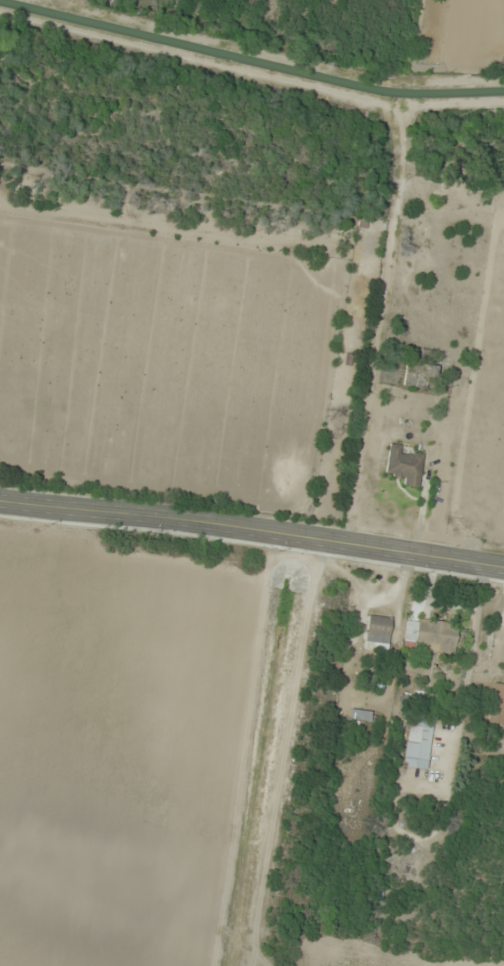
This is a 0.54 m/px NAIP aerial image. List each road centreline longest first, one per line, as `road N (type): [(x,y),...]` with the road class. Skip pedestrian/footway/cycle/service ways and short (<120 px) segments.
road 1 (secondary): [(0,498),(503,564)]

